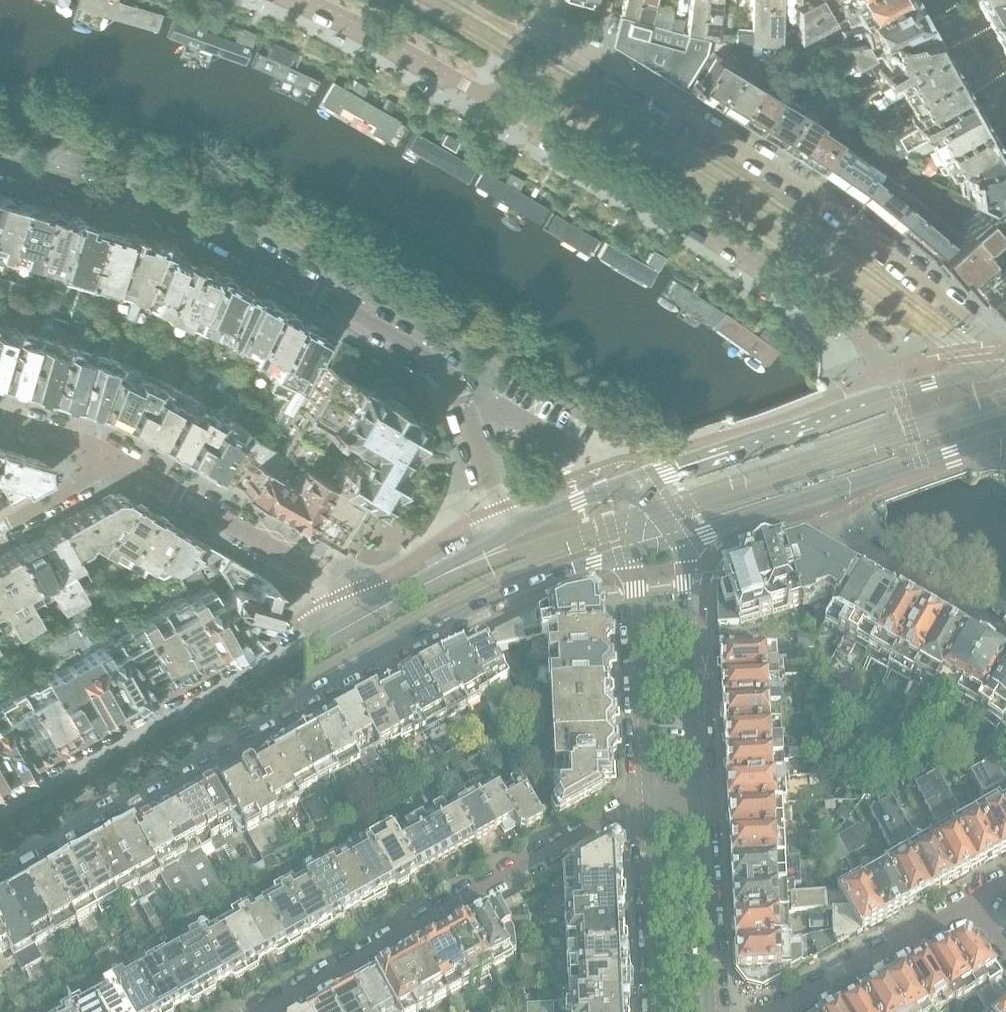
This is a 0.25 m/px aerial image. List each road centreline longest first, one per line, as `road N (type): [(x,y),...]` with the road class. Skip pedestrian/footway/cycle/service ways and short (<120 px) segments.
road 1 (tertiary): [(0,864),(449,614),(524,581),(634,549)]
road 2 (residential): [(507,536),(452,377),(423,352),(180,220),(0,165)]
road 3 (residential): [(1005,345),(831,204),(654,91),(539,30),(495,103)]
road 4 (residential): [(495,103),(832,314),(899,393)]
road 5 (residential): [(653,801),(619,811),(262,1011)]
road 6 (tertiary): [(350,618),(0,813)]
road 7 (residential): [(350,618),(317,571),(105,453)]
road 8 (tertiary): [(899,393),(639,482)]
road 9 (residential): [(701,798),(678,537)]
road 10 (residential): [(634,549),(653,801)]
road 11 (residential): [(800,498),(818,522),(1005,631)]
road 12 (residential): [(774,1011),(972,901)]
road 13 (residential): [(305,0),(495,103)]
road 14 (tertiary): [(800,498),(1005,434)]
road 15 (residential): [(712,1011),(701,798)]
road 16 (residential): [(653,801),(663,1011)]
road 17 (tertiary): [(507,536),(350,618)]
road 18 (tertiary): [(639,482),(507,536)]
road 19 (residential): [(105,453),(88,482),(0,531)]
road 20 (tertiary): [(678,537),(800,498)]
road 21 (residential): [(1005,107),(946,0)]

